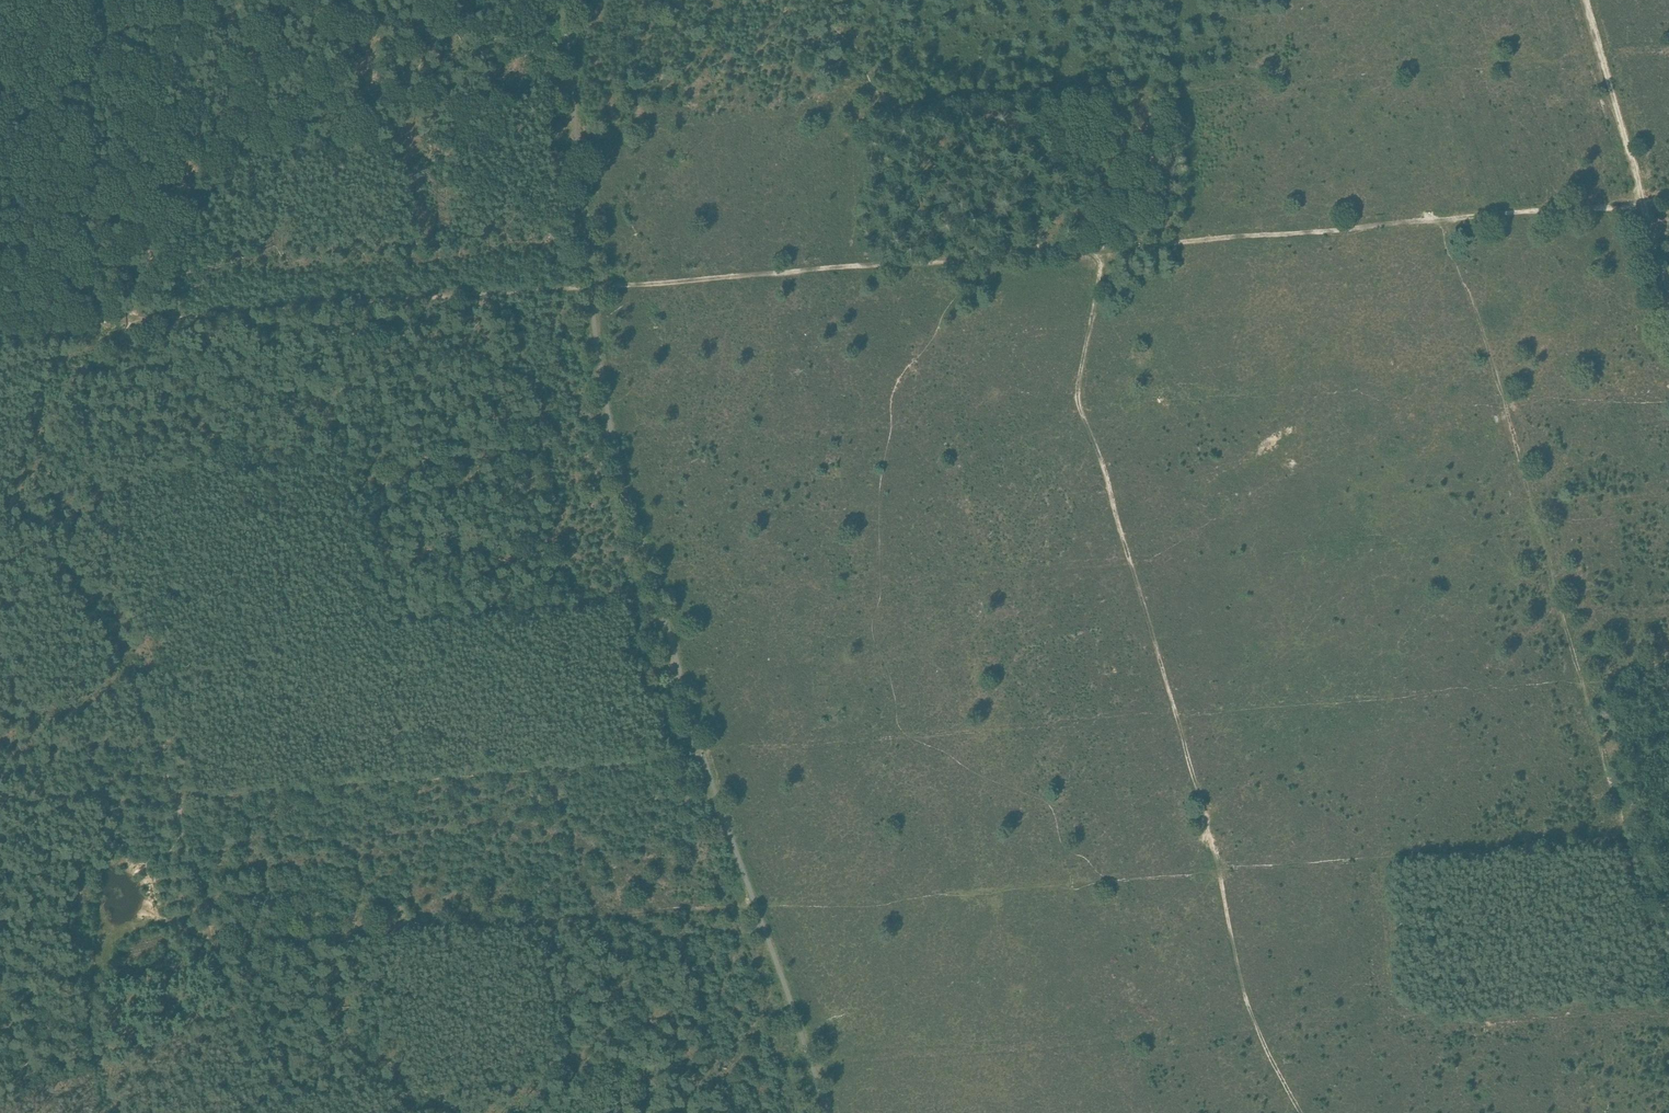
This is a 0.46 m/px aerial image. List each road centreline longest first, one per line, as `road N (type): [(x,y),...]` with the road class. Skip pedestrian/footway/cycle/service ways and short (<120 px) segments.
road 1 (track): [(591,287),(0,331)]
road 2 (track): [(1038,251),(591,287)]
road 3 (track): [(1103,249),(1459,218)]
road 4 (track): [(1641,200),(1583,0)]
road 5 (track): [(1459,218),(1641,200)]

